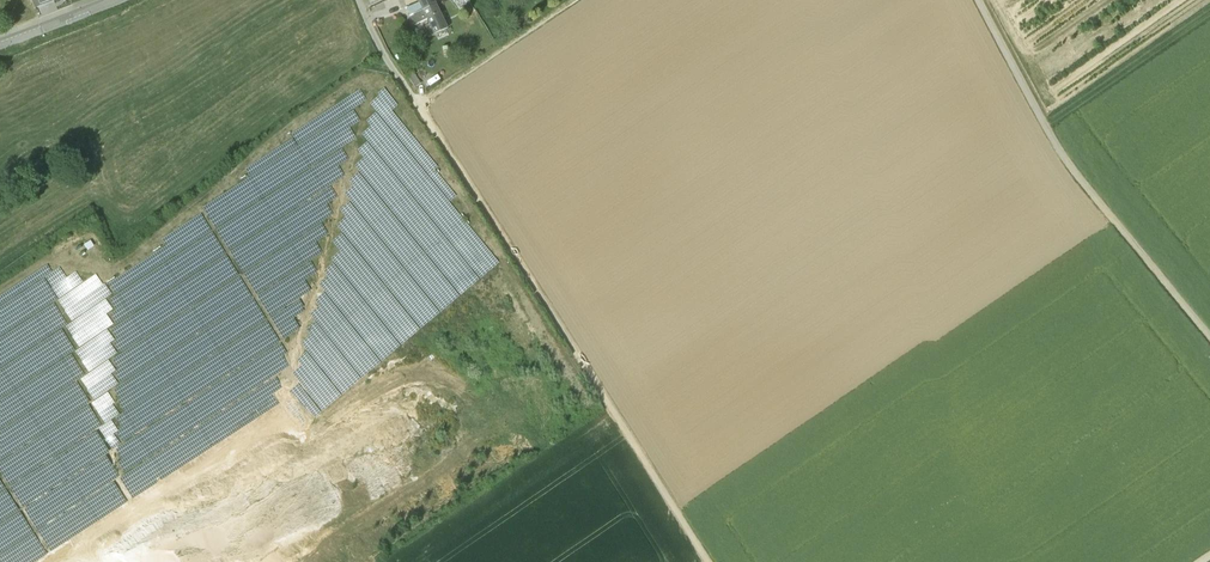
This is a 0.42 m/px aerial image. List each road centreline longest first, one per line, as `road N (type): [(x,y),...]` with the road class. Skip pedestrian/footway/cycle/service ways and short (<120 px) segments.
road 1 (track): [(694,561),(413,119),(350,0)]
road 2 (track): [(1209,338),(1063,155),(977,0)]
road 3 (track): [(413,119),(595,0)]
road 4 (residential): [(0,57),(141,0)]

